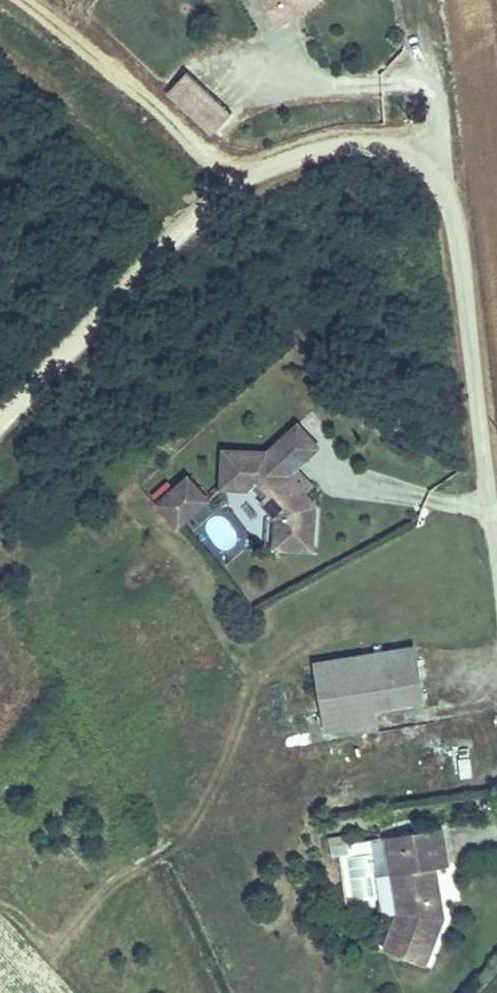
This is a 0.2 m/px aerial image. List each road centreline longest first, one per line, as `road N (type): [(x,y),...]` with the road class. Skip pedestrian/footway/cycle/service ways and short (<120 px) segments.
road 1 (unclassified): [(496,548),(448,197)]
road 2 (track): [(265,173),(206,151),(26,0)]
road 3 (unclassified): [(448,197),(395,151),(358,144),(265,173)]
road 4 (track): [(418,0),(448,197)]

